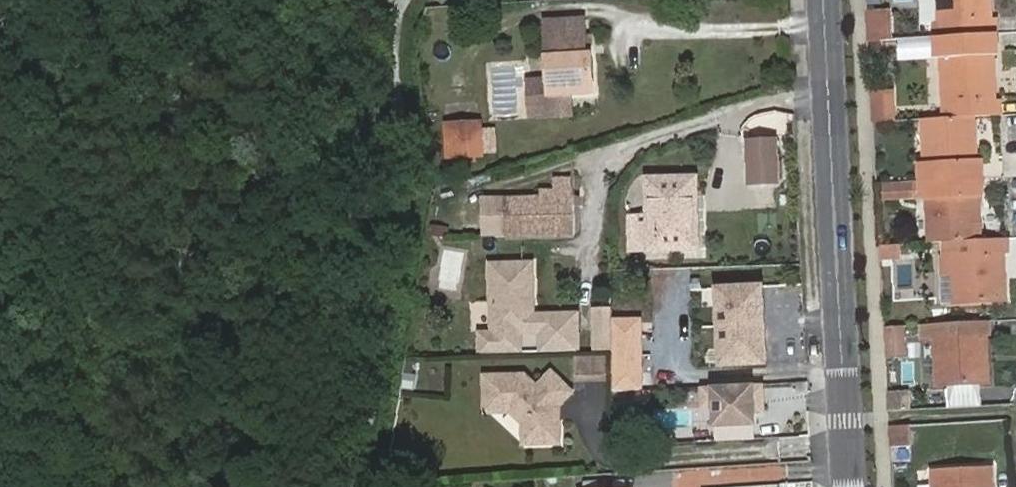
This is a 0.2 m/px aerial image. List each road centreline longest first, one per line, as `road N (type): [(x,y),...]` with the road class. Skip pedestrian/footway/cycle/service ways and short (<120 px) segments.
road 1 (tertiary): [(823,0),(848,486)]

